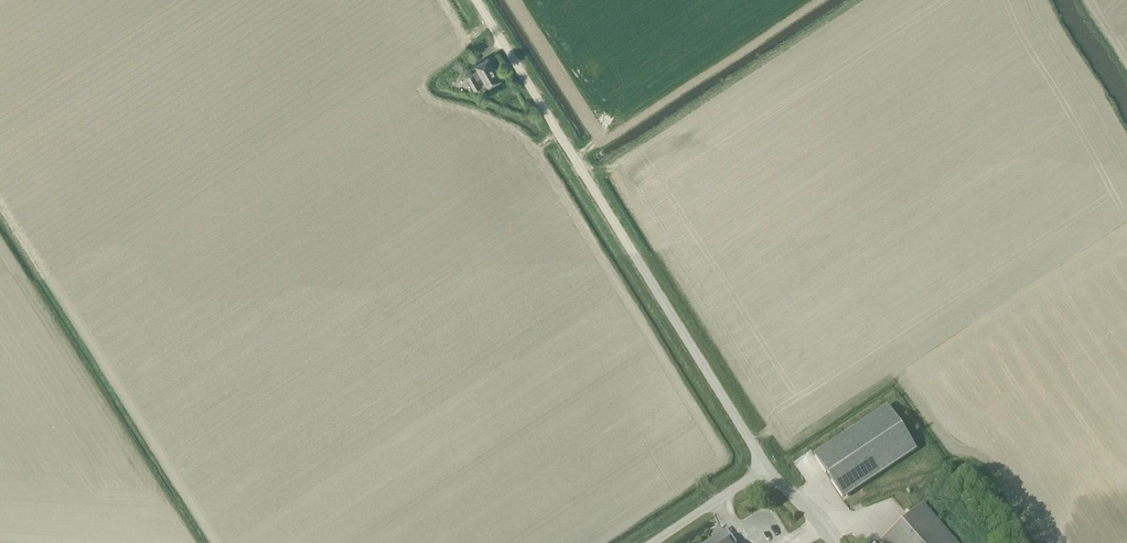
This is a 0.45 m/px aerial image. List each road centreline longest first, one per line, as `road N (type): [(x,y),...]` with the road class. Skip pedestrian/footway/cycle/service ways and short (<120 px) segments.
road 1 (unclassified): [(766,468),(477,0)]
road 2 (unclassified): [(766,468),(652,542)]

